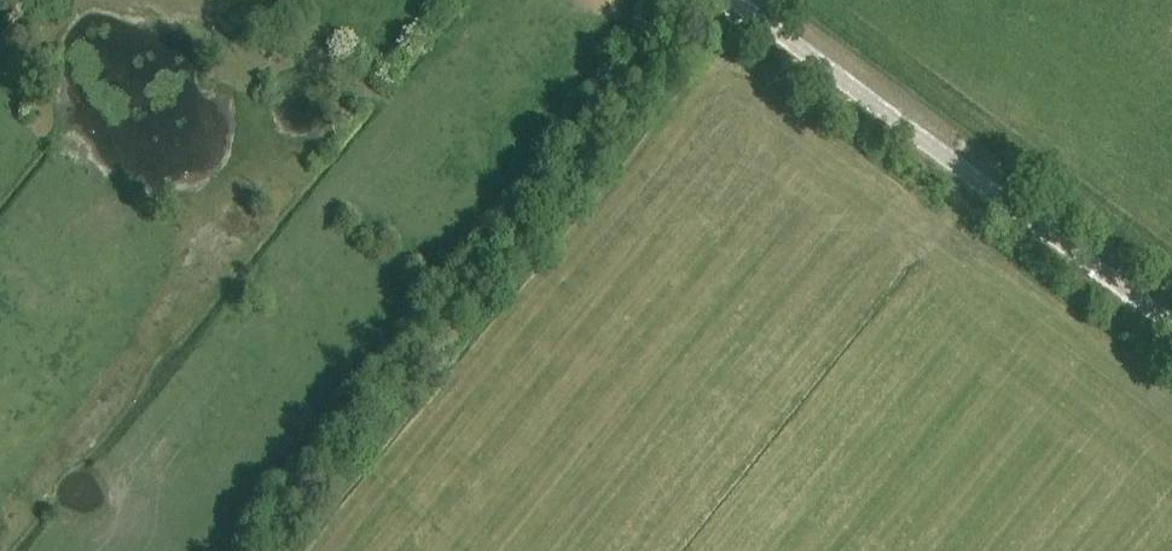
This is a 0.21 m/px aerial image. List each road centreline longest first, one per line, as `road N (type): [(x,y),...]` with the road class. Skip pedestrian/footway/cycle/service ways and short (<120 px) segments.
road 1 (unclassified): [(1171,322),(733,0)]

